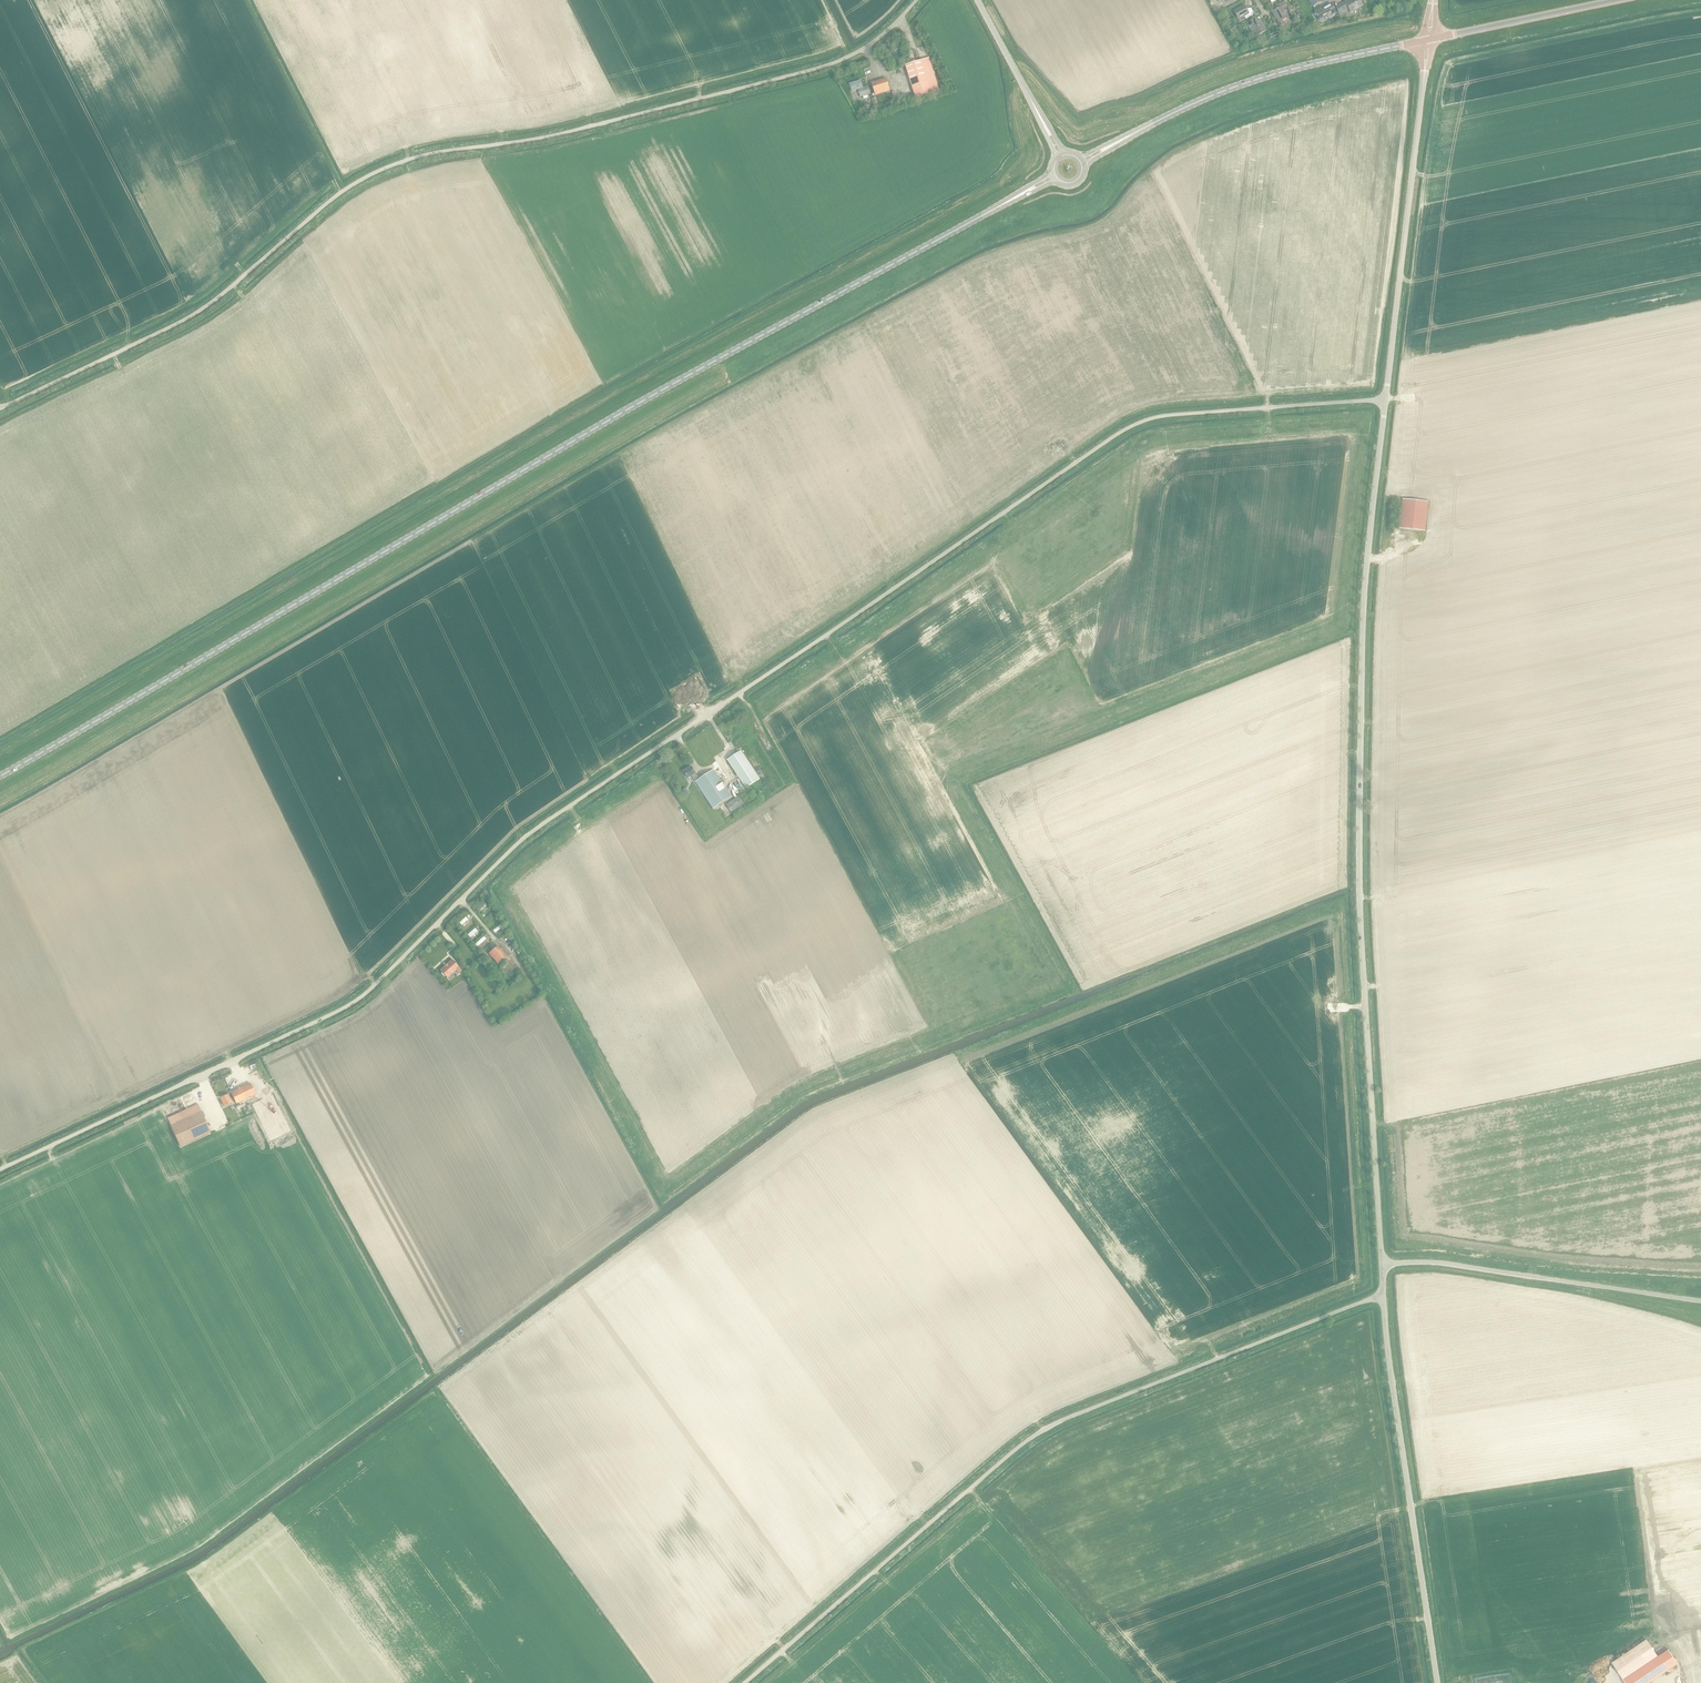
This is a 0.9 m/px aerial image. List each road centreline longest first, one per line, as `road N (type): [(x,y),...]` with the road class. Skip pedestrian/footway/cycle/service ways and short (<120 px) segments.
road 1 (unclassified): [(0,1170),(366,987),(548,818),(1129,427),(1161,416),(1385,401)]
road 2 (secondary): [(0,774),(1022,193)]
road 3 (unclassified): [(0,406),(165,328),(235,280),(328,196),(390,160),(590,127),(830,63),(883,34),(916,0)]
road 4 (unclassified): [(1382,1263),(1359,860),(1364,613),(1385,401)]
road 5 (unclassified): [(742,1682),(1031,1433),(1382,1294)]
road 6 (track): [(950,1058),(1335,905),(1342,910),(1346,1002),(1365,1006)]
road 7 (unclassified): [(1438,1682),(1382,1294)]
road 8 (unclassified): [(1385,401),(1425,70)]
road 9 (secondary): [(1112,145),(1234,87),(1424,40)]
road 10 (unclassified): [(1382,1263),(1428,1261),(1700,1301)]
road 11 (secondary): [(1432,39),(1613,0)]

